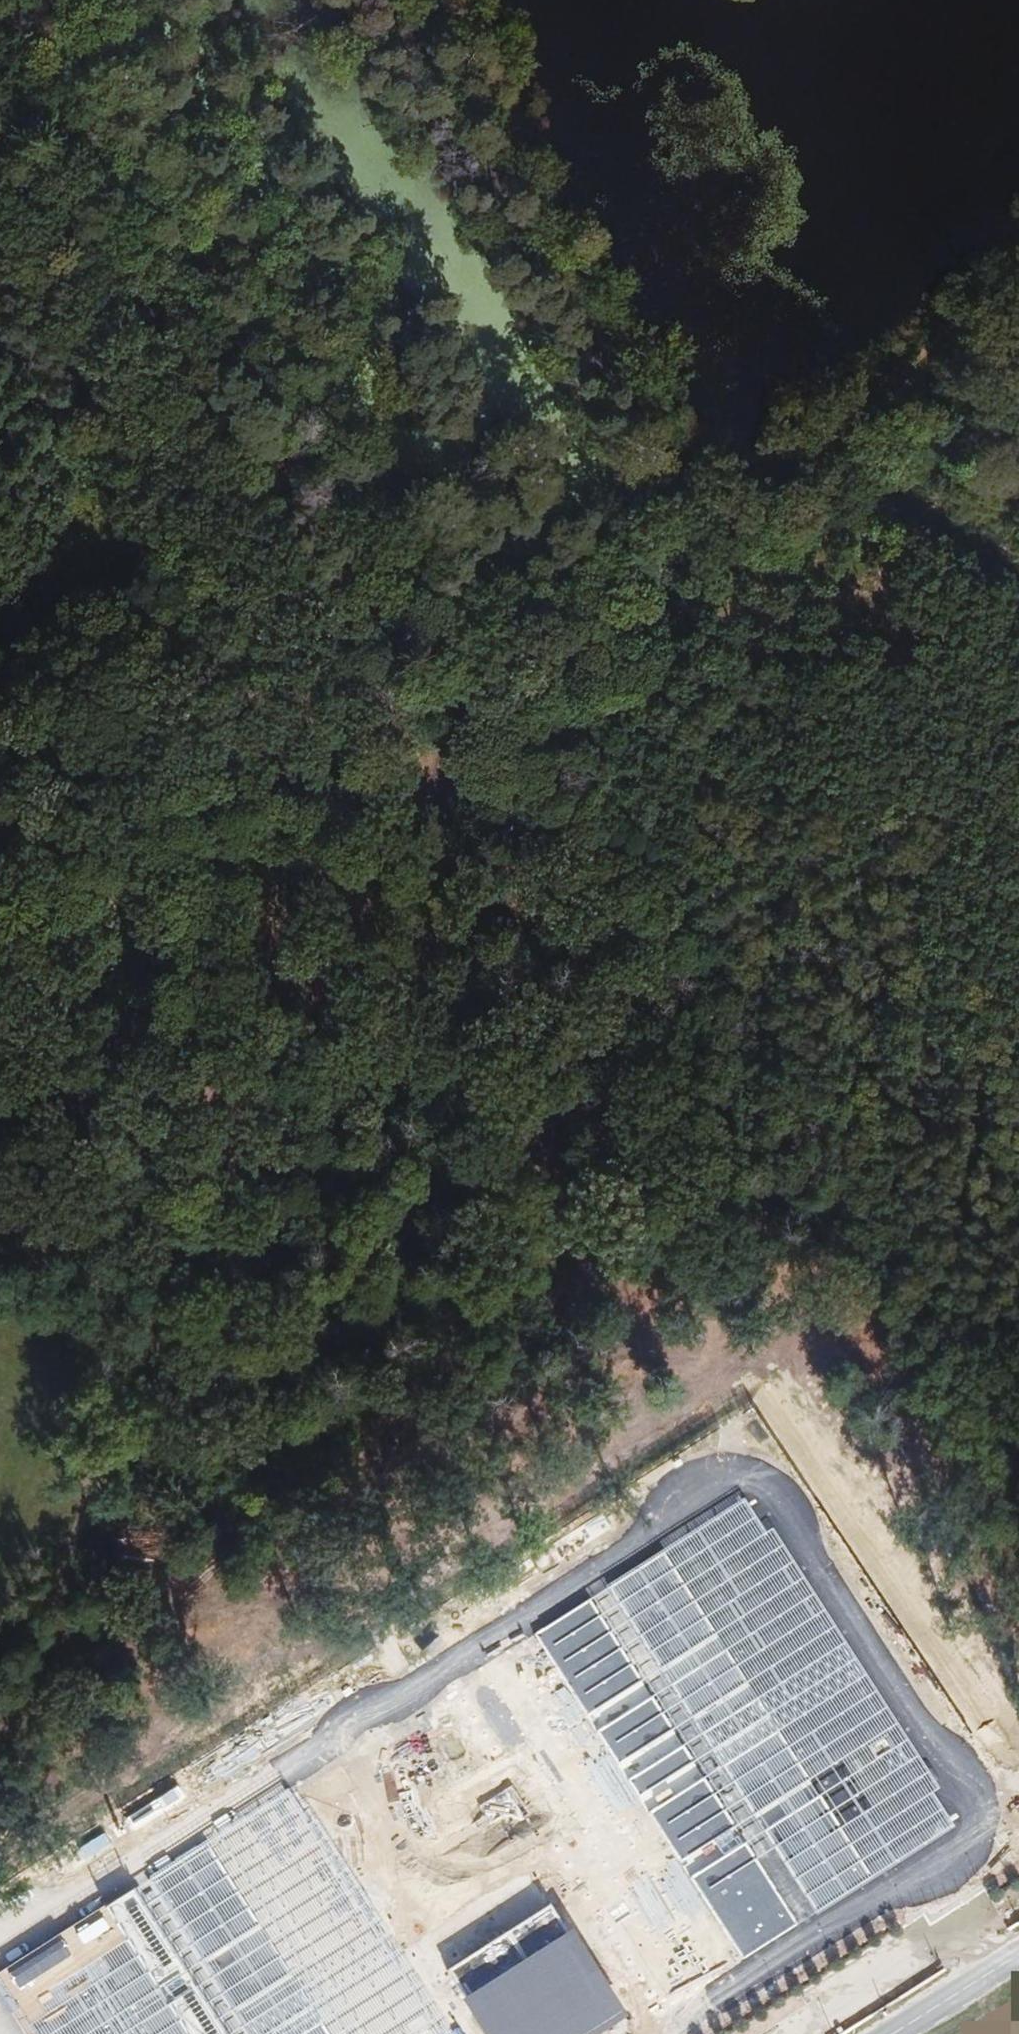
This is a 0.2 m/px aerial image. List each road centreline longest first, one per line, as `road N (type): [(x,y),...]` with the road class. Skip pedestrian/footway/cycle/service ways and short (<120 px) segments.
road 1 (secondary): [(883,2033),(1018,1952)]

